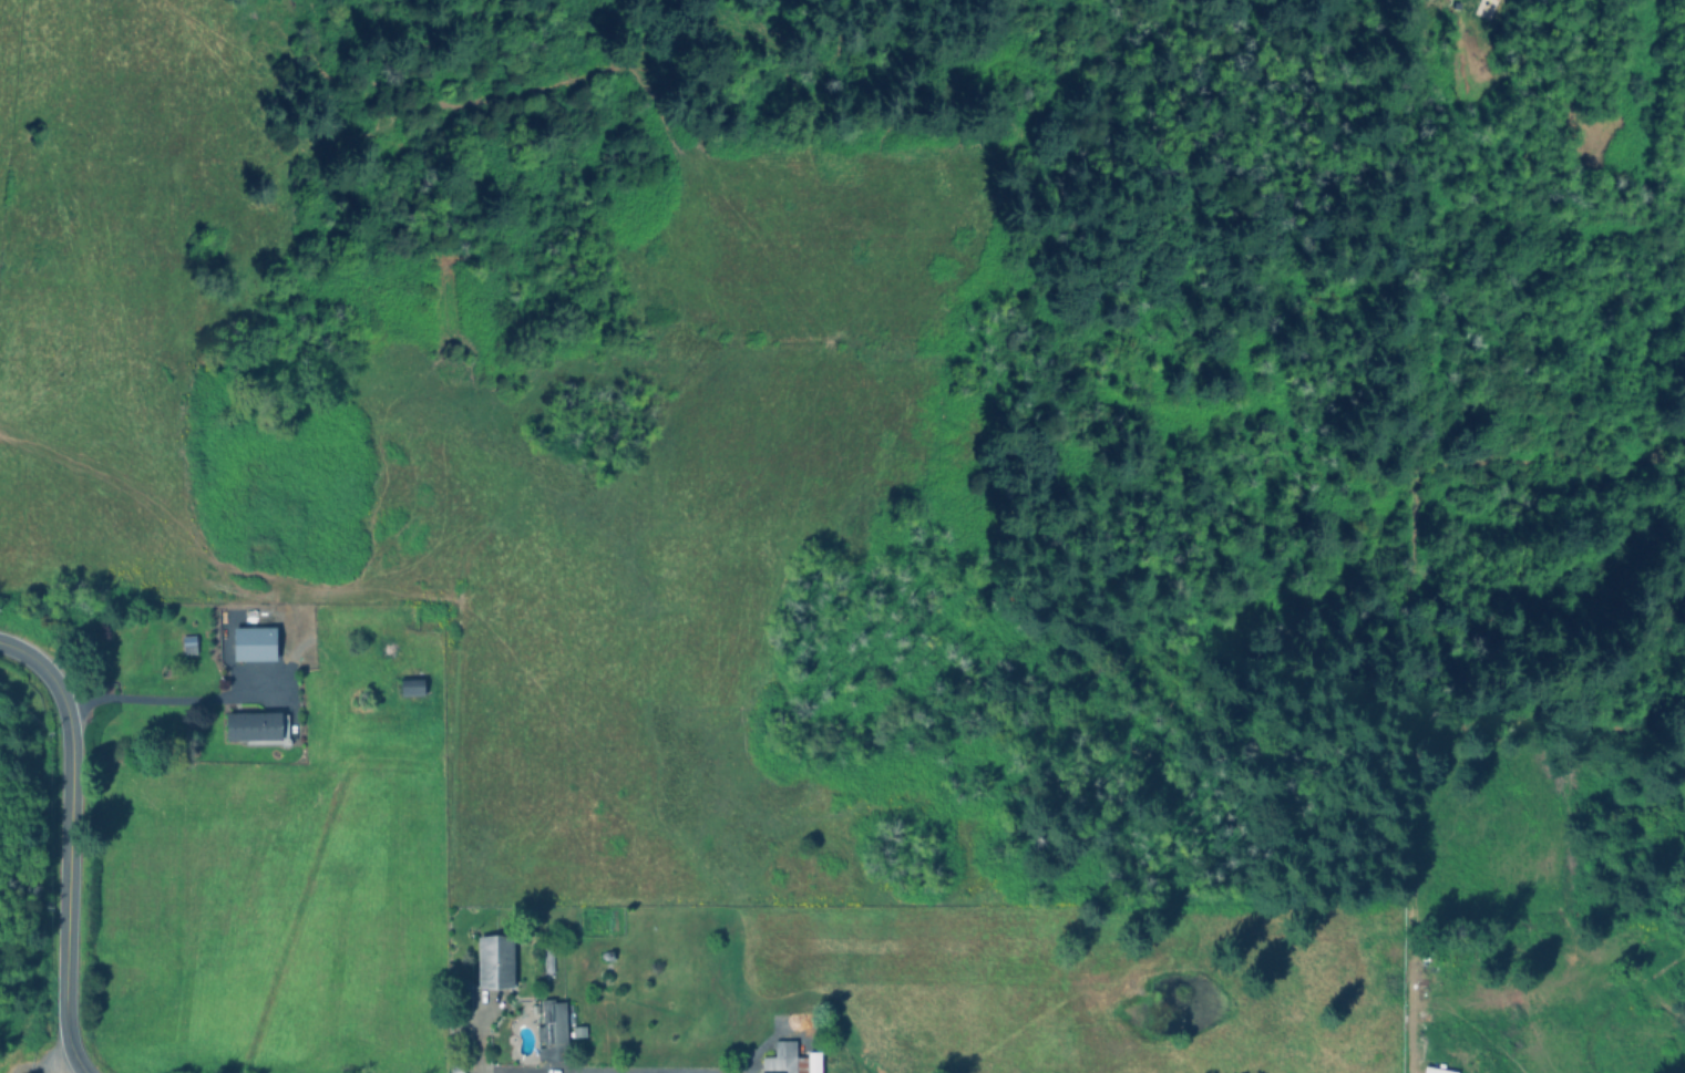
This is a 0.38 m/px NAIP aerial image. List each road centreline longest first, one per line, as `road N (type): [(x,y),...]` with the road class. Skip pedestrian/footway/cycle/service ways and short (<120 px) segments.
road 1 (tertiary): [(53,678),(72,752),(65,993),(72,1050)]

